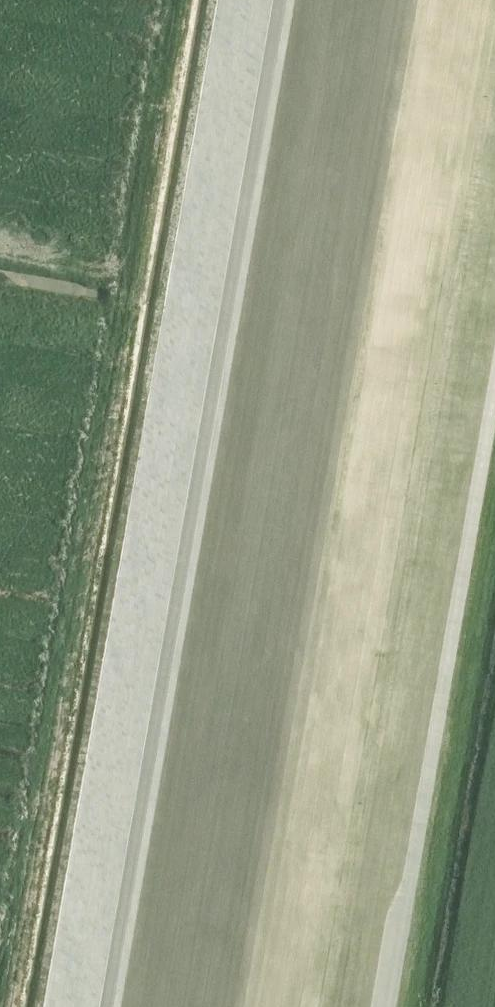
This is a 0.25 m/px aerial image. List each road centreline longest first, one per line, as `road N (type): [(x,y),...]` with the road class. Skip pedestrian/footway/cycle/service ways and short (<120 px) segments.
road 1 (track): [(300,0),(110,1006)]
road 2 (track): [(391,1006),(494,424)]

